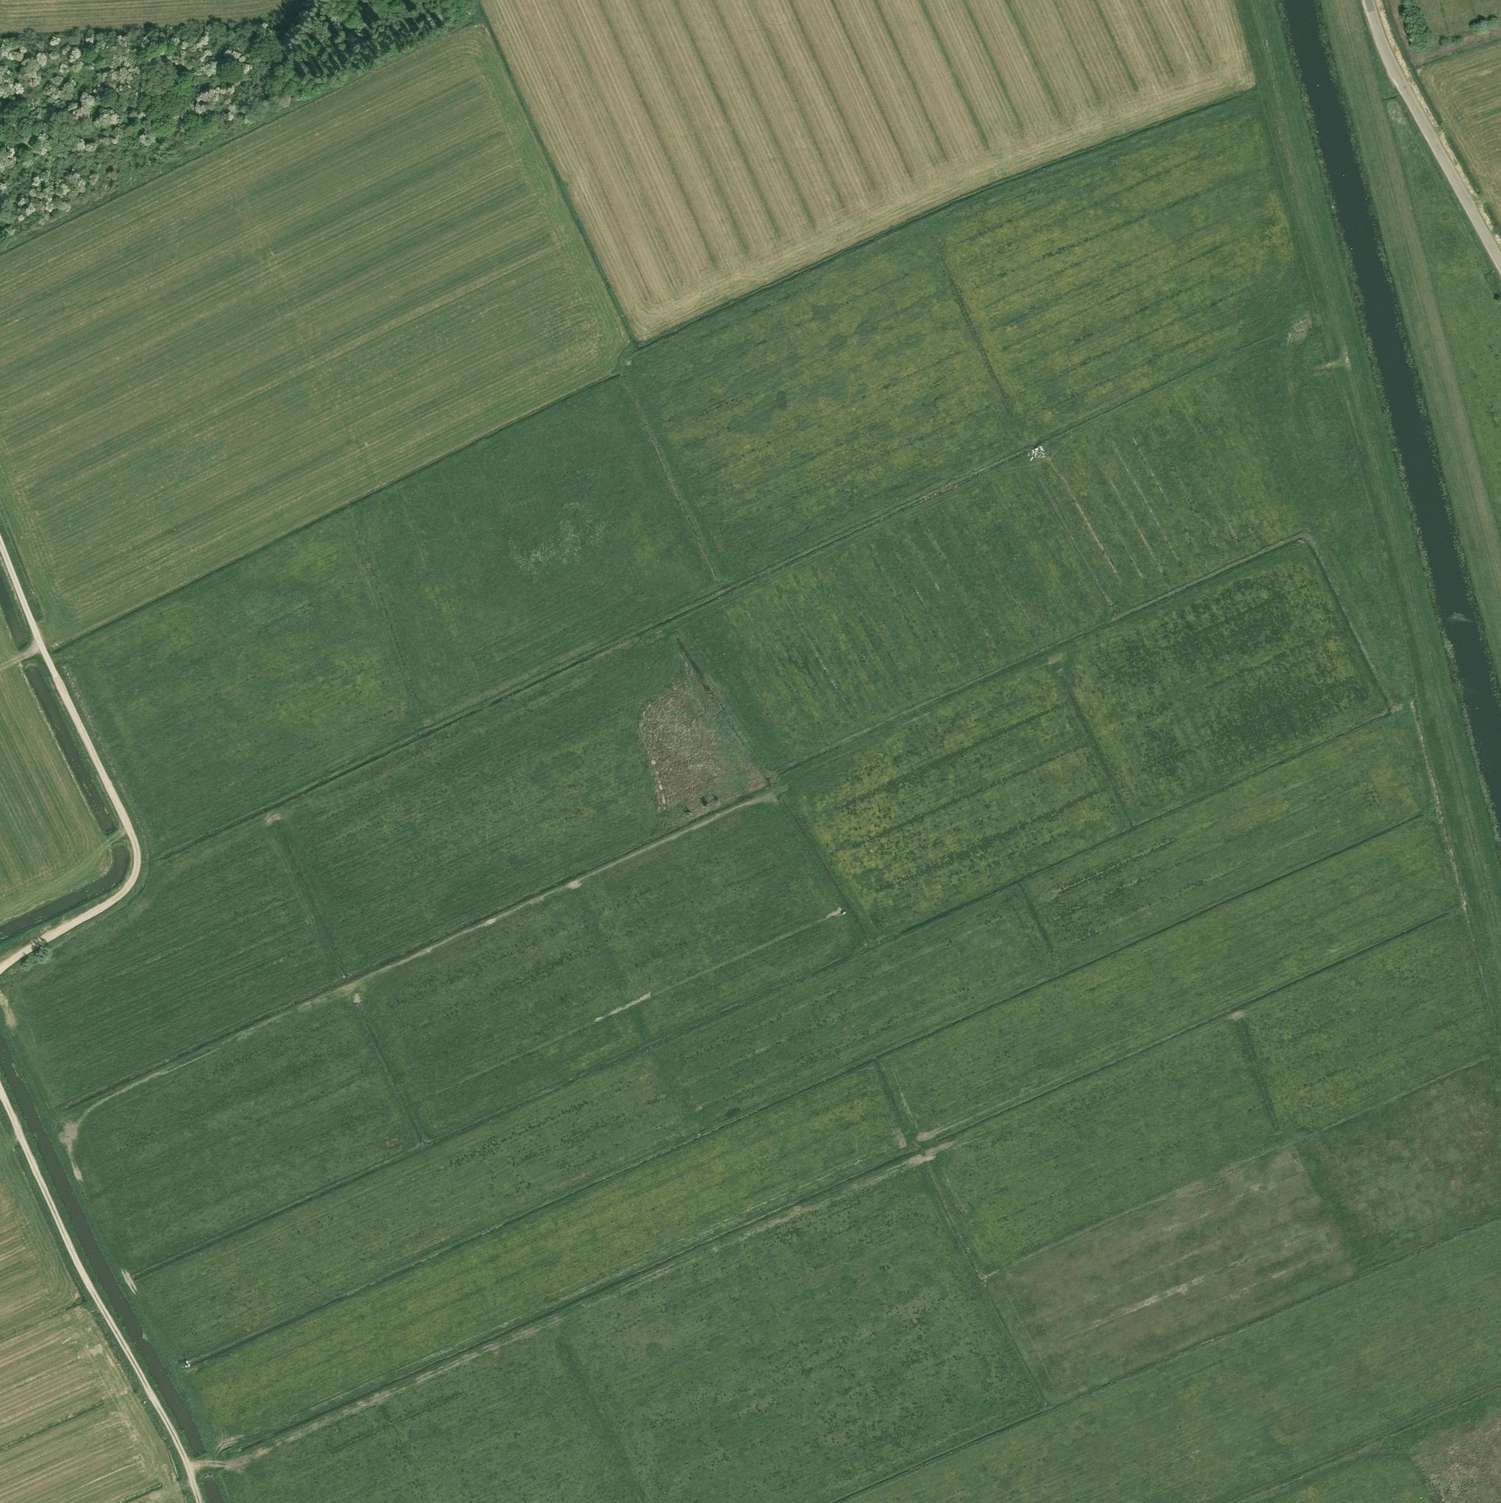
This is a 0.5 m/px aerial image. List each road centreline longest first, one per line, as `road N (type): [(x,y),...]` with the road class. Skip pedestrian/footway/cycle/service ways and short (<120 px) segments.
road 1 (track): [(200,1502),(0,1089)]
road 2 (track): [(0,970),(116,899),(137,868),(130,828),(57,679)]
road 3 (unclassified): [(1500,263),(1407,95),(1369,0)]

